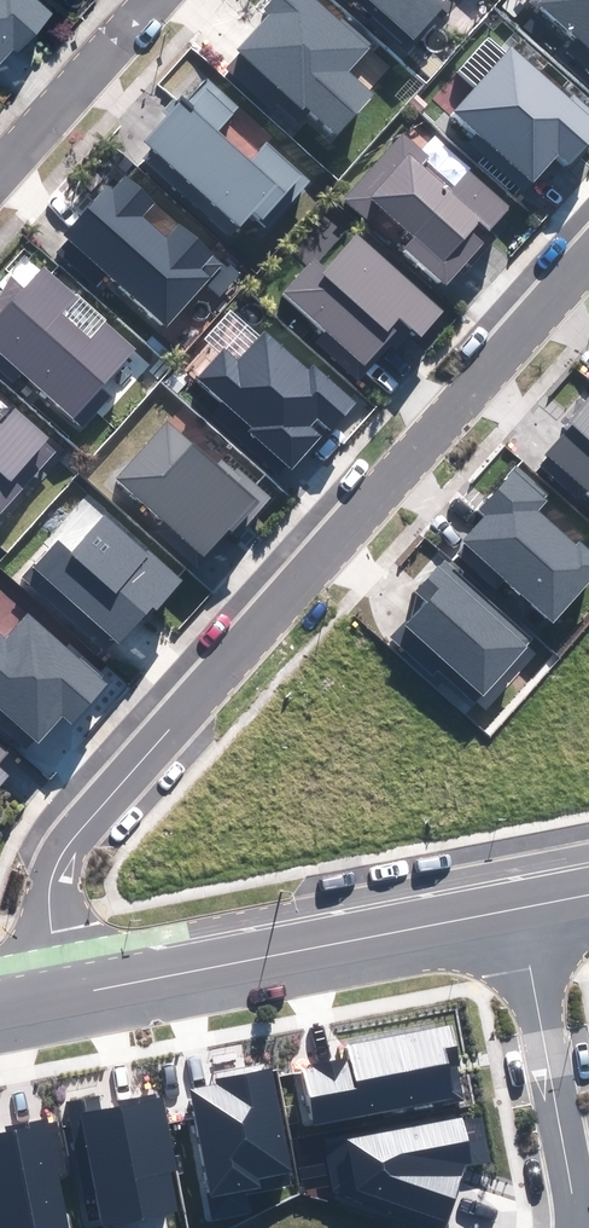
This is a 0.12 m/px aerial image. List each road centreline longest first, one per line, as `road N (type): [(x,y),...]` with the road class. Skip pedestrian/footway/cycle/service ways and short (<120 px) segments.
road 1 (residential): [(60,997),(49,895),(71,842),(588,250)]
road 2 (residential): [(60,997),(517,909)]
road 3 (residential): [(575,1227),(517,909)]
road 4 (residential): [(0,183),(164,0)]

